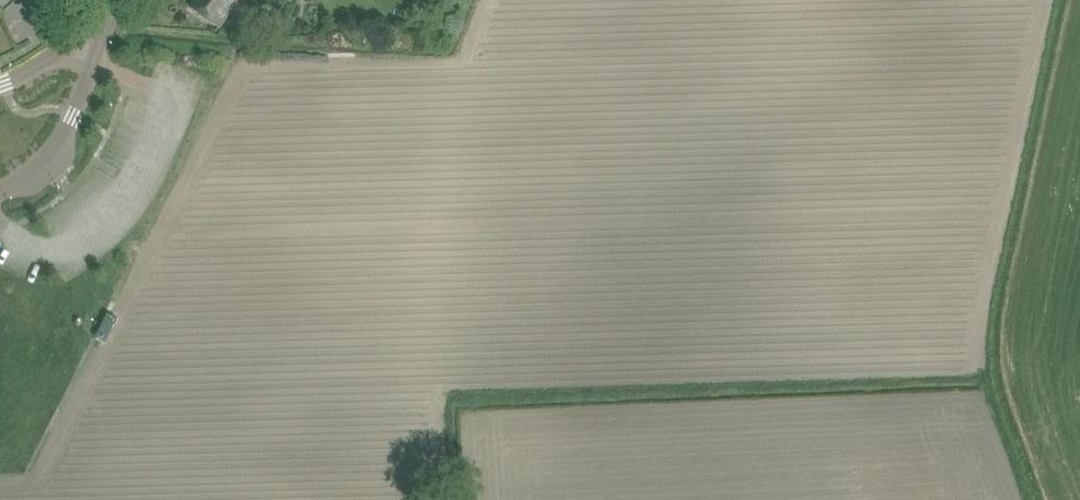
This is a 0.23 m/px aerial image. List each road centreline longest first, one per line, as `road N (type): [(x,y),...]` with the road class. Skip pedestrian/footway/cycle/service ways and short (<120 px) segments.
road 1 (unclassified): [(0,191),(48,153),(74,117),(91,65)]

